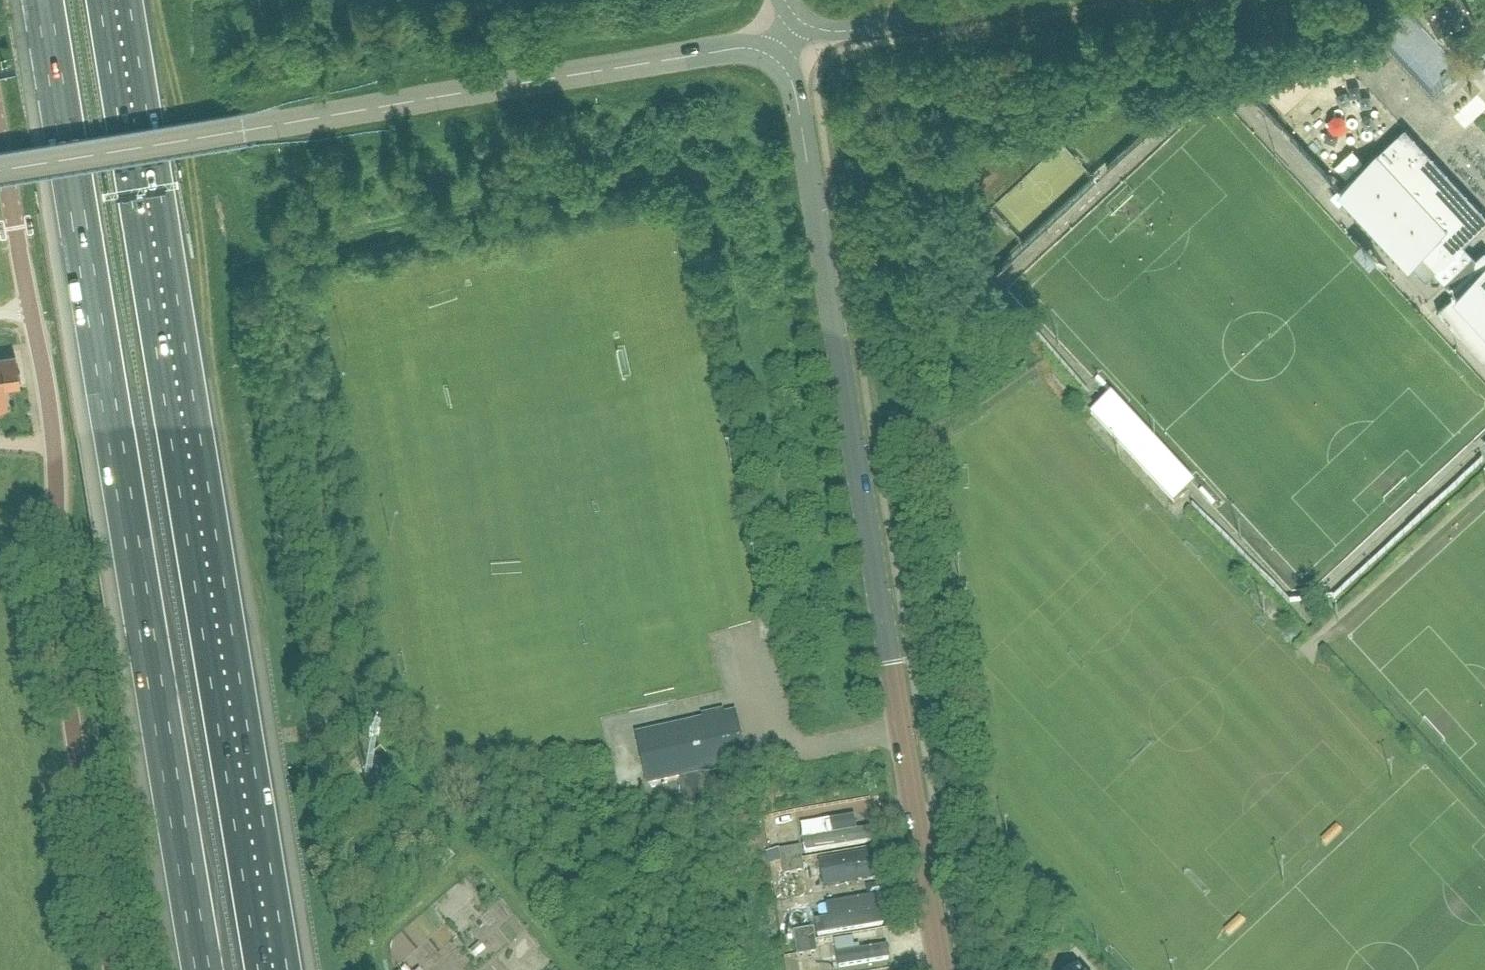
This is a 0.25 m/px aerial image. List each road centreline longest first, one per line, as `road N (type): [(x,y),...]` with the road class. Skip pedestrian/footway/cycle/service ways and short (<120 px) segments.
road 1 (motorway): [(277,969),(113,0)]
road 2 (motorway): [(44,0),(205,969)]
road 3 (tertiary): [(943,969),(797,89),(773,50)]
road 4 (tertiary): [(112,969),(64,666),(49,401),(0,147)]
road 5 (tertiary): [(0,168),(711,48),(743,43),(773,50)]
road 6 (unclassified): [(795,17),(848,28),(1018,0)]

